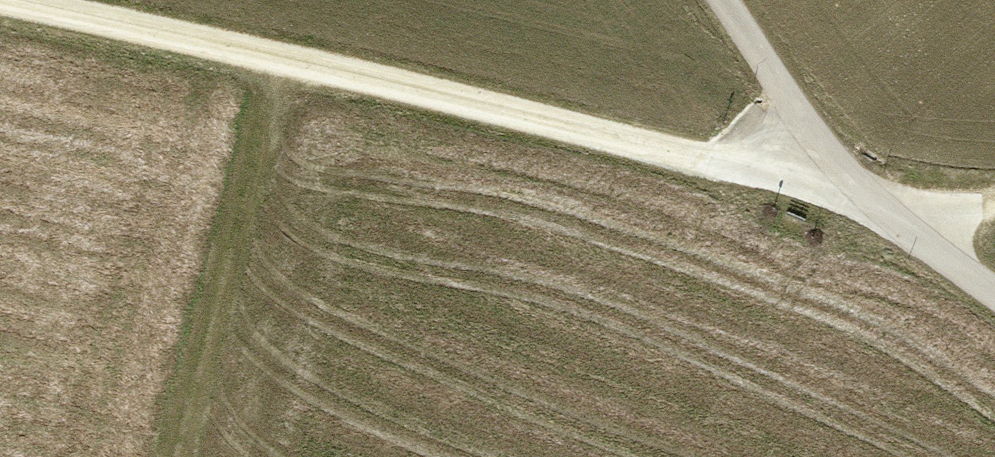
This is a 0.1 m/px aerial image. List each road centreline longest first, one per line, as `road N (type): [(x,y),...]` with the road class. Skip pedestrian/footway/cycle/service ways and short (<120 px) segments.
road 1 (track): [(826,146),(810,160),(704,159),(3,0)]
road 2 (track): [(173,456),(283,60)]
road 3 (track): [(826,146),(719,0)]
road 4 (track): [(909,233),(826,146)]

